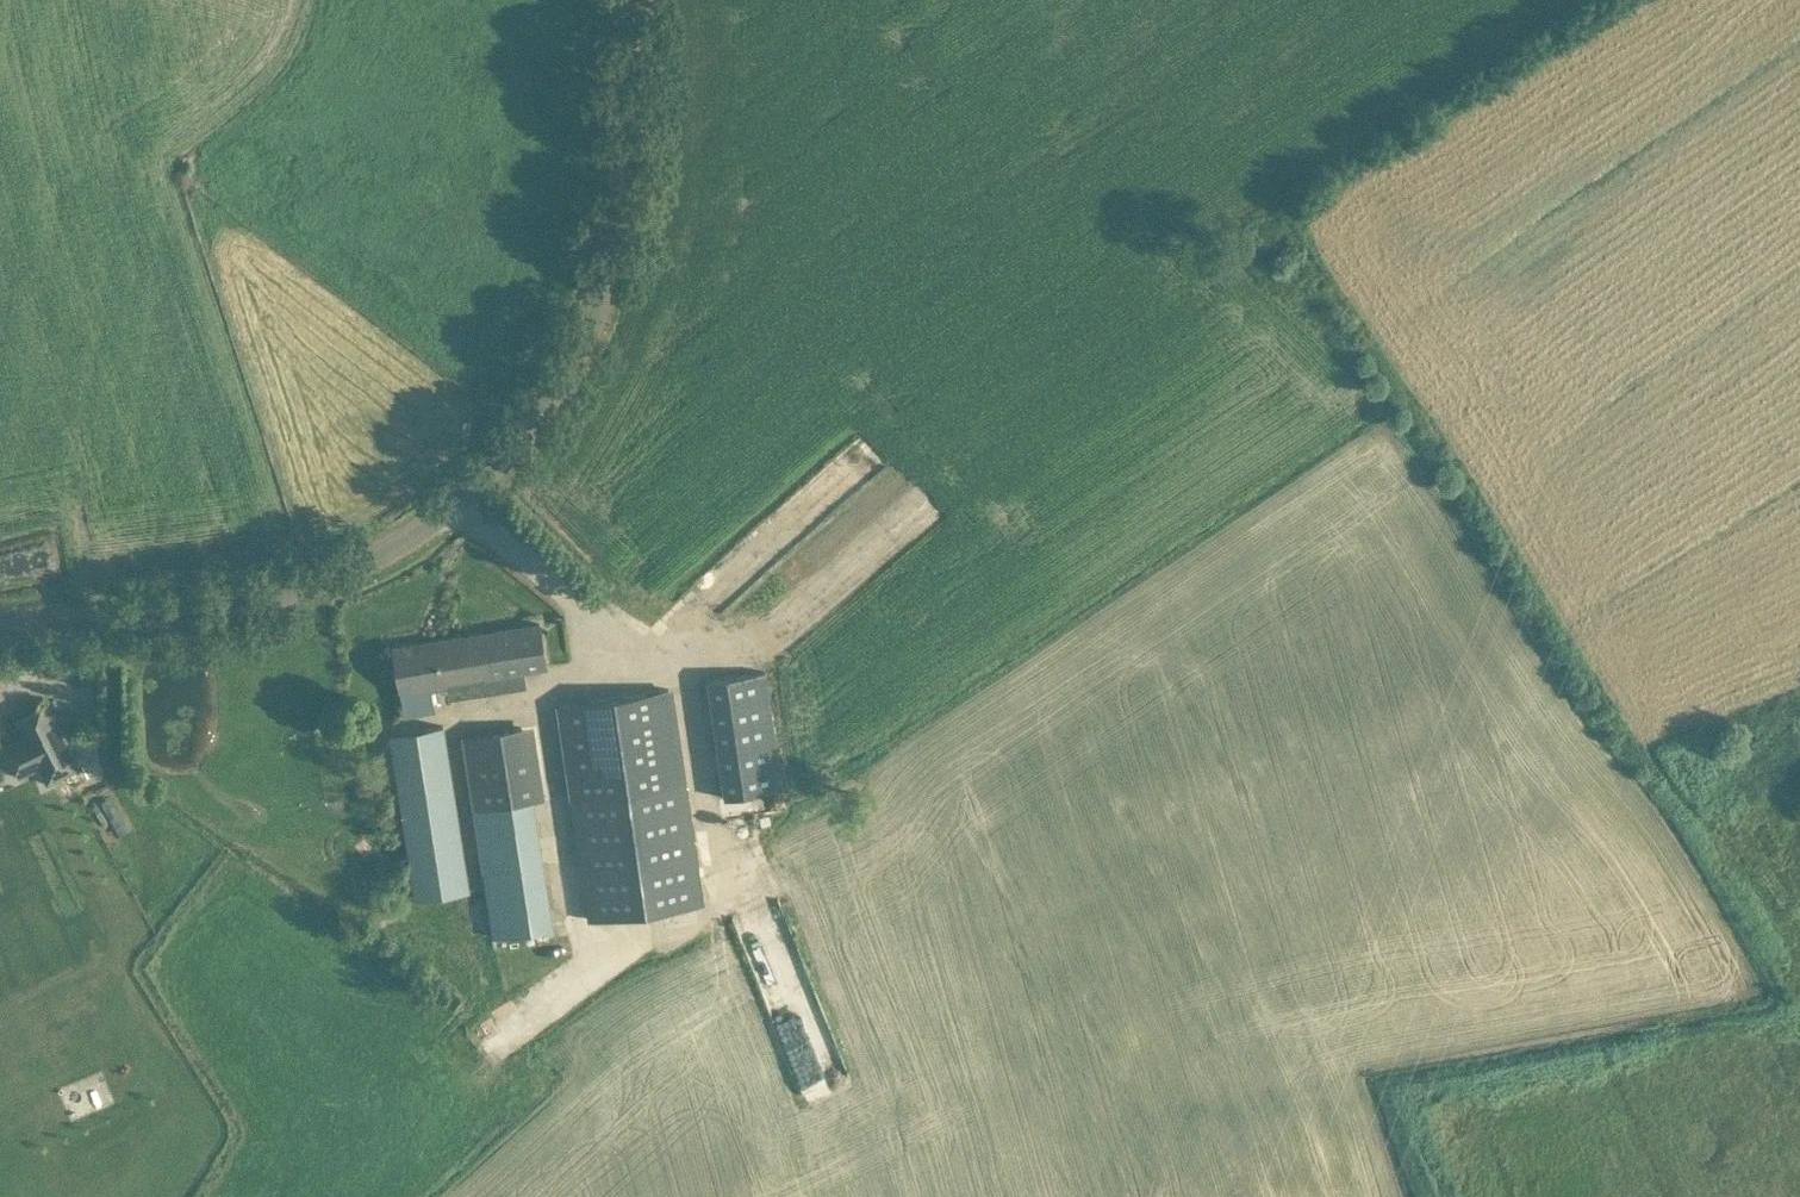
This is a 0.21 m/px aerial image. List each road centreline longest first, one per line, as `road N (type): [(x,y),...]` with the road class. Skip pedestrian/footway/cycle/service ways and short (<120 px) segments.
road 1 (tertiary): [(636,0),(638,114),(599,328),(546,413),(449,517),(363,568),(286,596),(0,637)]

